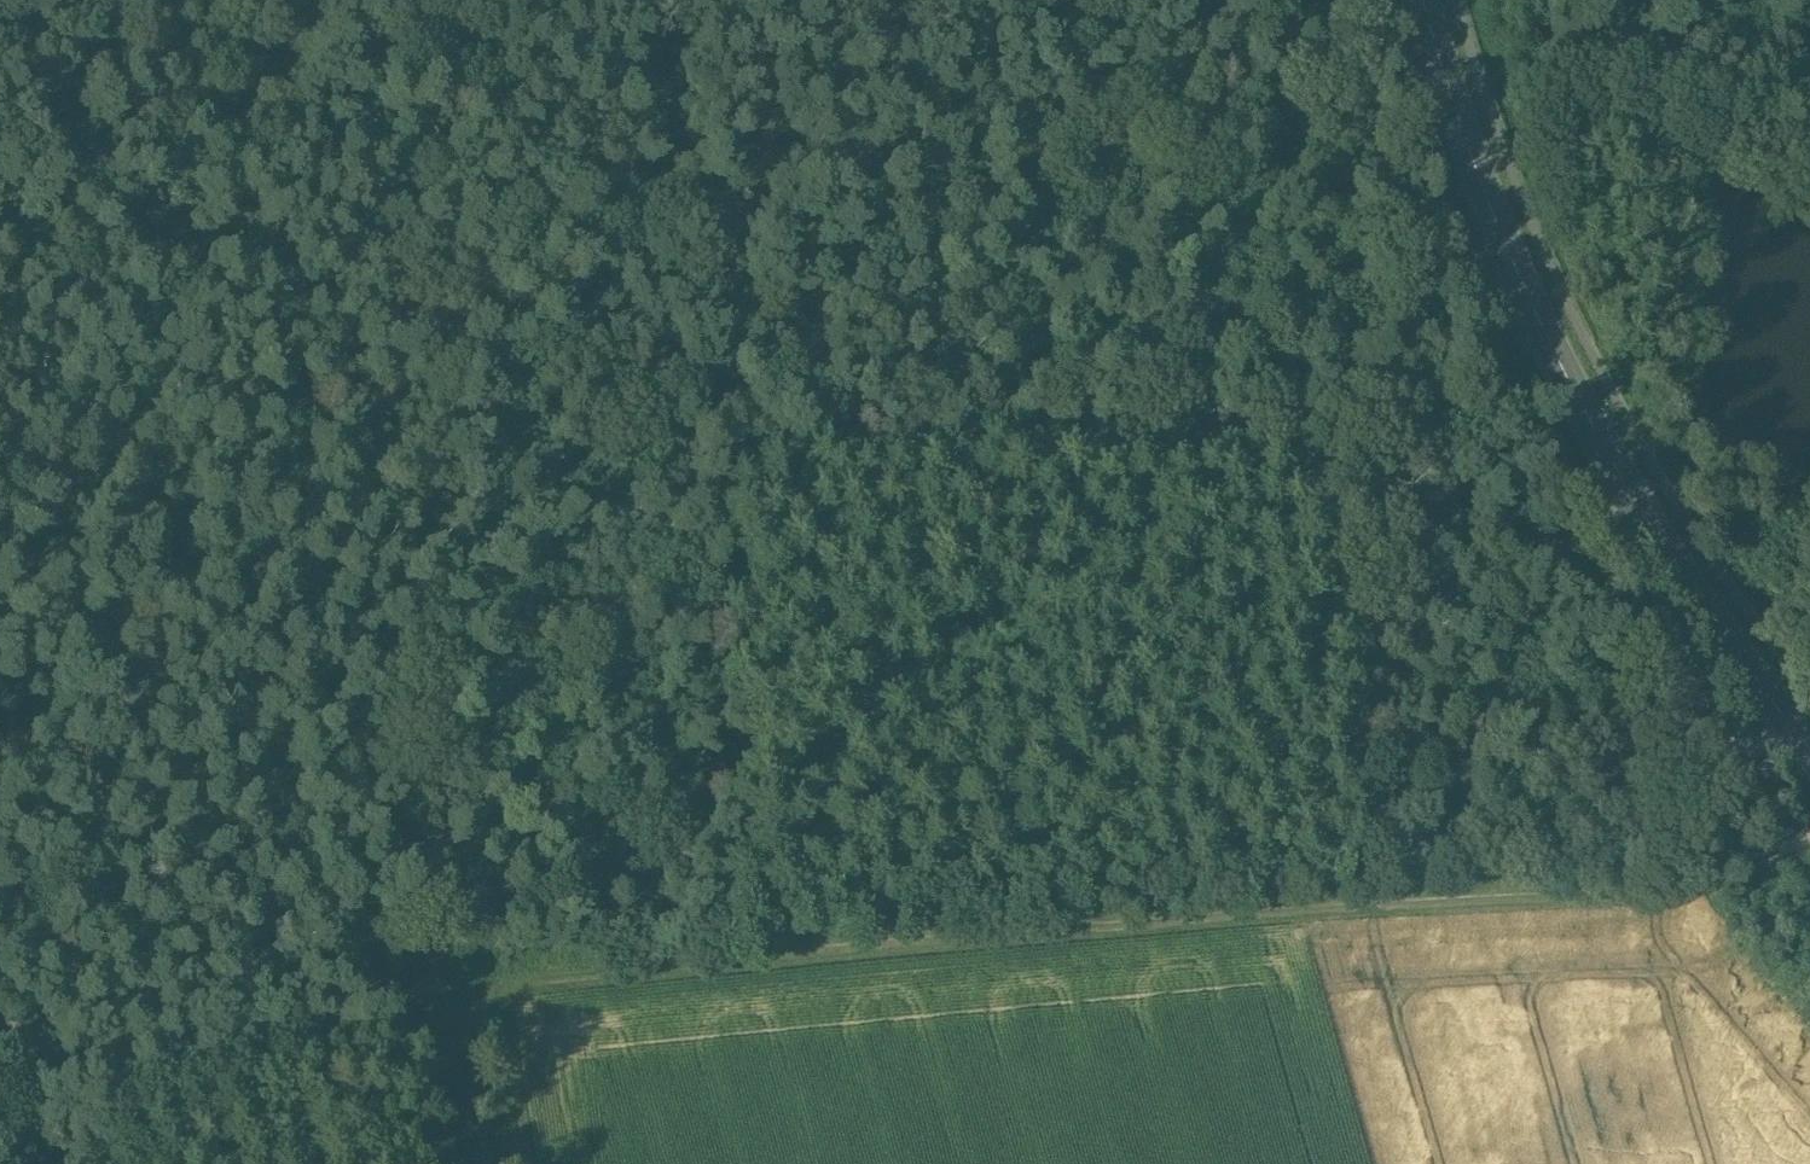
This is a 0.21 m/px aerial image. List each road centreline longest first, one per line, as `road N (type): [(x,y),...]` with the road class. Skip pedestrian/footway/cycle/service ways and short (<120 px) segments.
road 1 (secondary): [(1809,749),(1647,518),(1552,348),(1477,174),(1422,0)]
road 2 (track): [(1809,501),(1677,439),(1652,341),(1670,90),(1748,54),(1809,58)]

